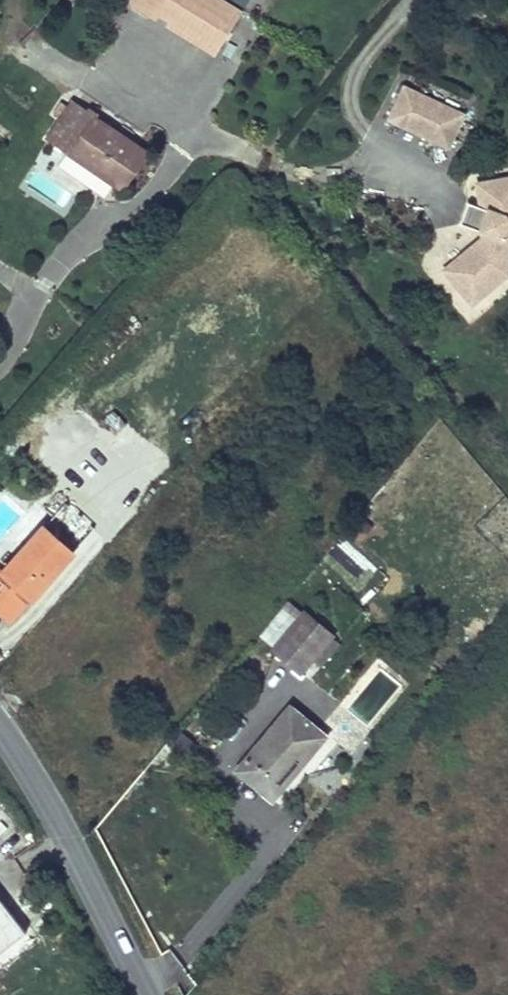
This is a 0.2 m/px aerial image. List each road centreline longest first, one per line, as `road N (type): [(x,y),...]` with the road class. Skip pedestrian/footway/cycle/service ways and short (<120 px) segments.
road 1 (secondary): [(0,727),(148,994)]

